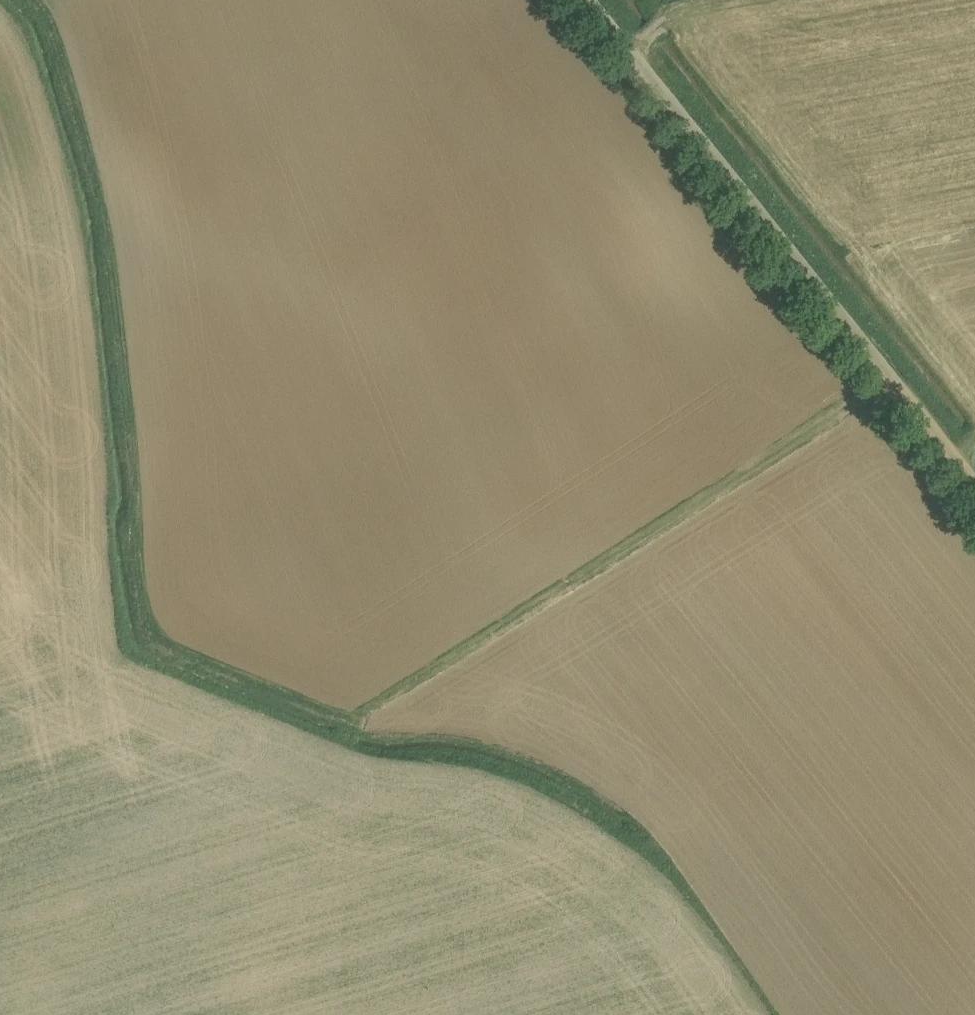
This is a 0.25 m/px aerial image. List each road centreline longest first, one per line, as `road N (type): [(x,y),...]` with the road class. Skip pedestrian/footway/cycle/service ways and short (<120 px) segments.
road 1 (unclassified): [(974,484),(594,0)]

